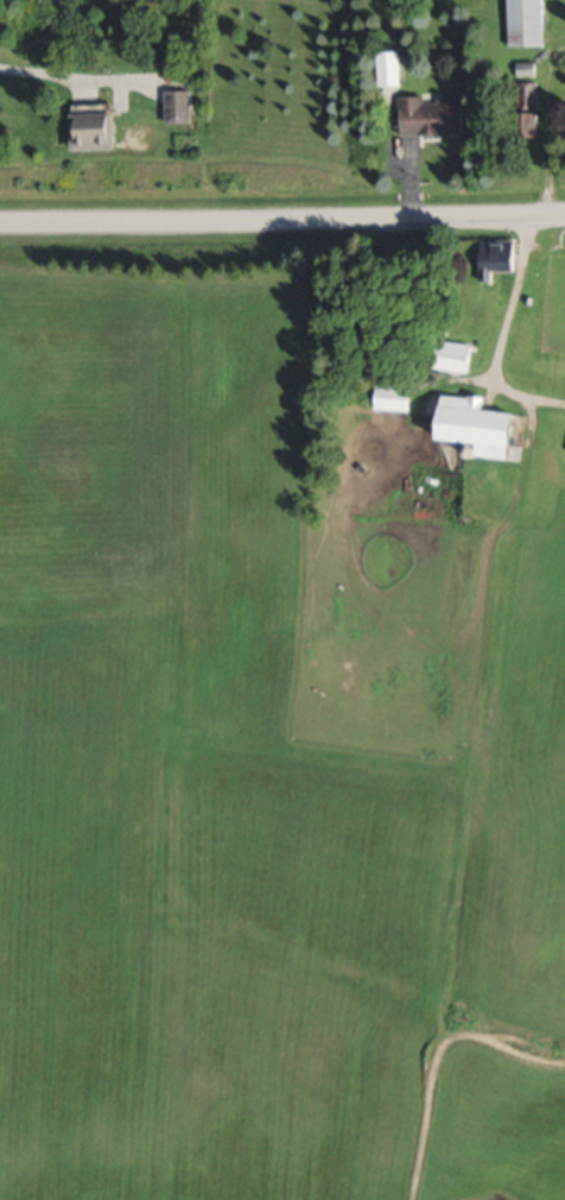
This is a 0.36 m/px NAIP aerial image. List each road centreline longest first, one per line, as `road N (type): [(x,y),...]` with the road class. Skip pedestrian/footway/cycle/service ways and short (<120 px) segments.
road 1 (secondary): [(564,215),(0,223)]

